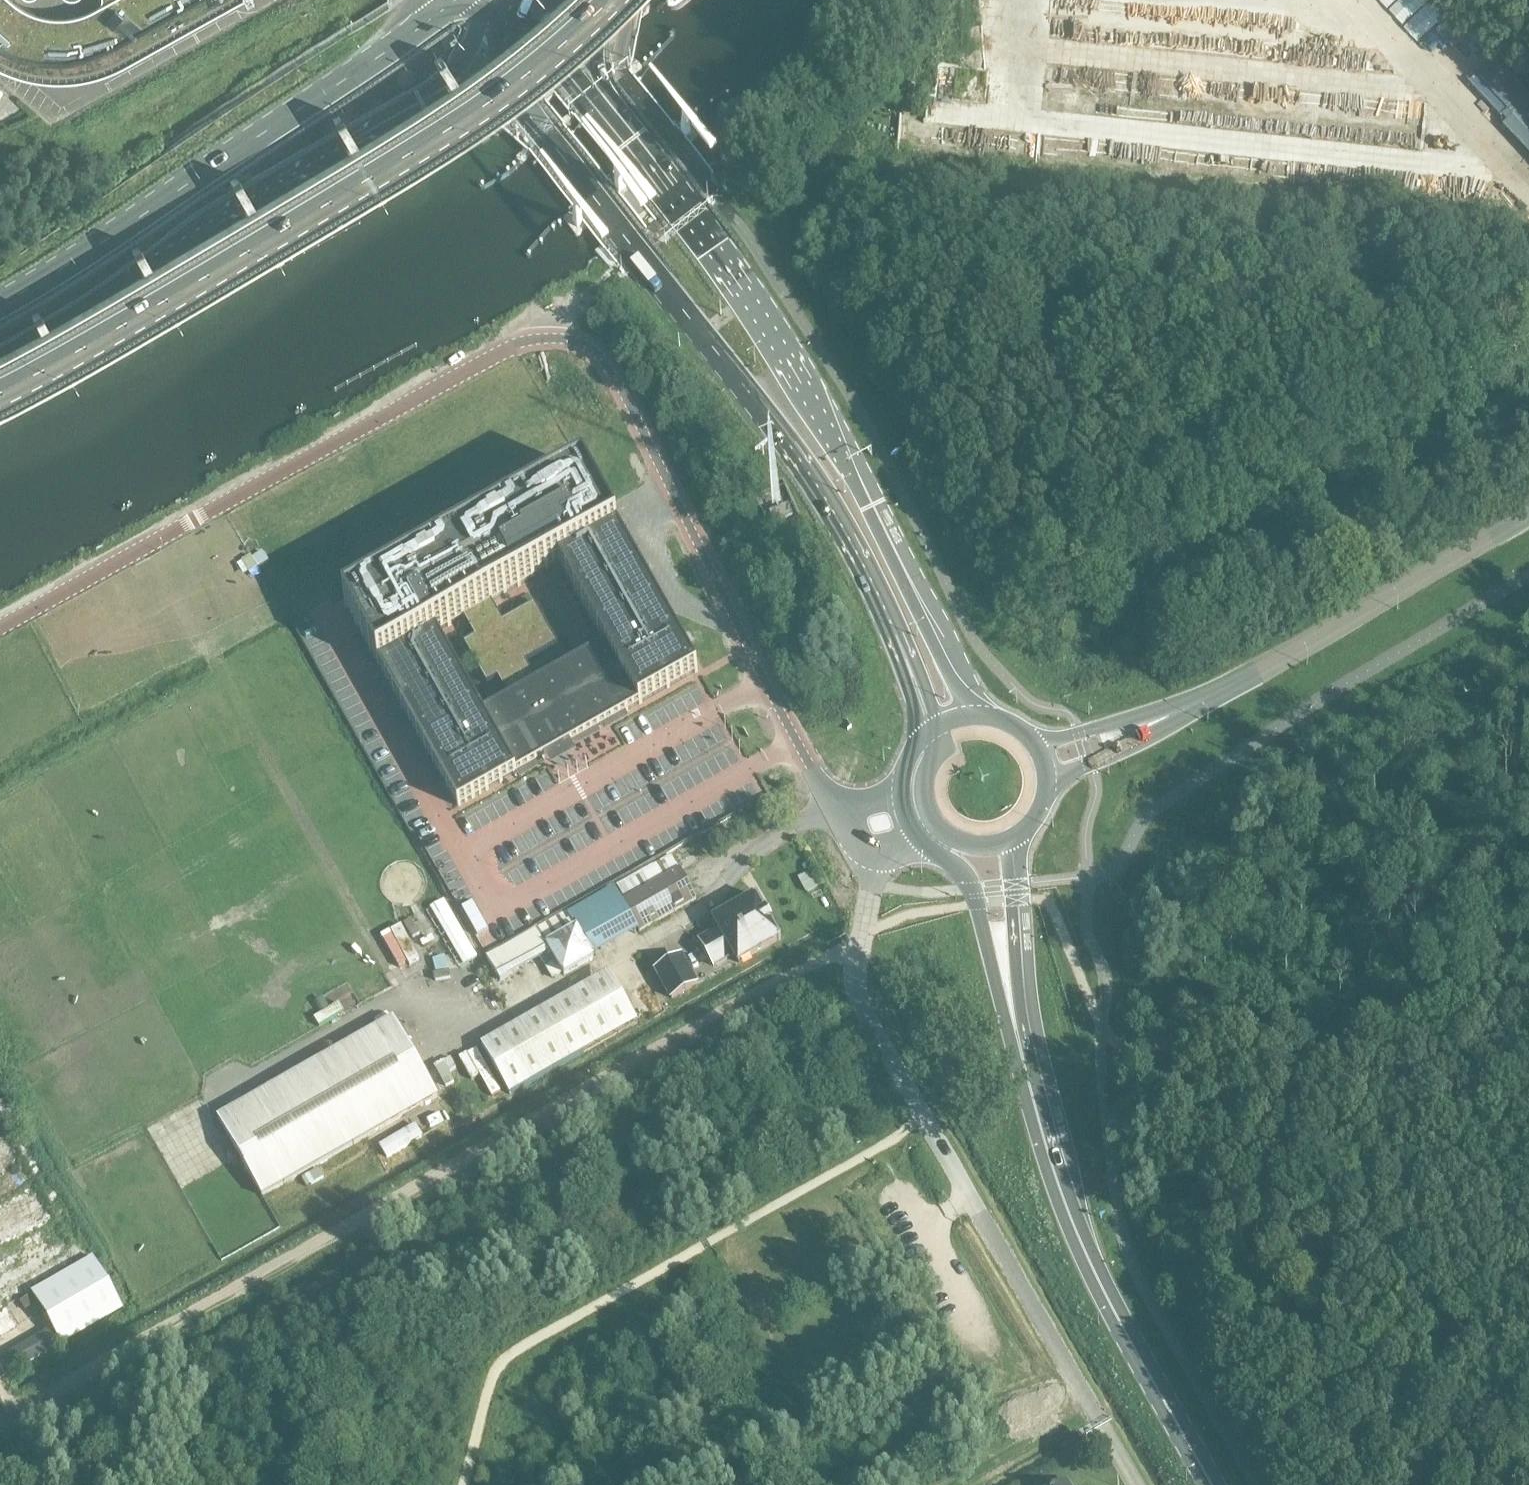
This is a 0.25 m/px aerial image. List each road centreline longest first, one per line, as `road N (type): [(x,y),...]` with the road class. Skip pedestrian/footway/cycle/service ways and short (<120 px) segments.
road 1 (track): [(859,938),(0,1427)]
road 2 (primary): [(510,84),(807,471),(906,655)]
road 3 (primary): [(0,363),(455,103),(590,0)]
road 4 (primary): [(974,717),(829,428),(758,310),(621,144)]
road 5 (unclassified): [(853,848),(872,884),(855,993),(1101,1417)]
road 6 (unclassified): [(0,623),(489,355),(544,335)]
road 7 (unclassified): [(831,809),(613,373),(589,346),(544,335)]
road 8 (primary): [(1211,1484),(1071,1222),(1006,980)]
road 9 (primary): [(455,0),(0,300)]
road 10 (primary): [(0,343),(447,85)]
road 11 (tertiary): [(1175,711),(1528,512)]
road 12 (primary): [(621,144),(514,0)]
road 13 (primary): [(924,840),(968,881),(1006,980)]
road 14 (primary): [(621,144),(596,73),(599,0)]
road 15 (tertiary): [(1047,779),(1131,742),(1175,711)]
road 16 (tertiary): [(1175,711),(1034,742)]
road 17 (primary): [(1006,980),(1017,918),(1011,841)]

